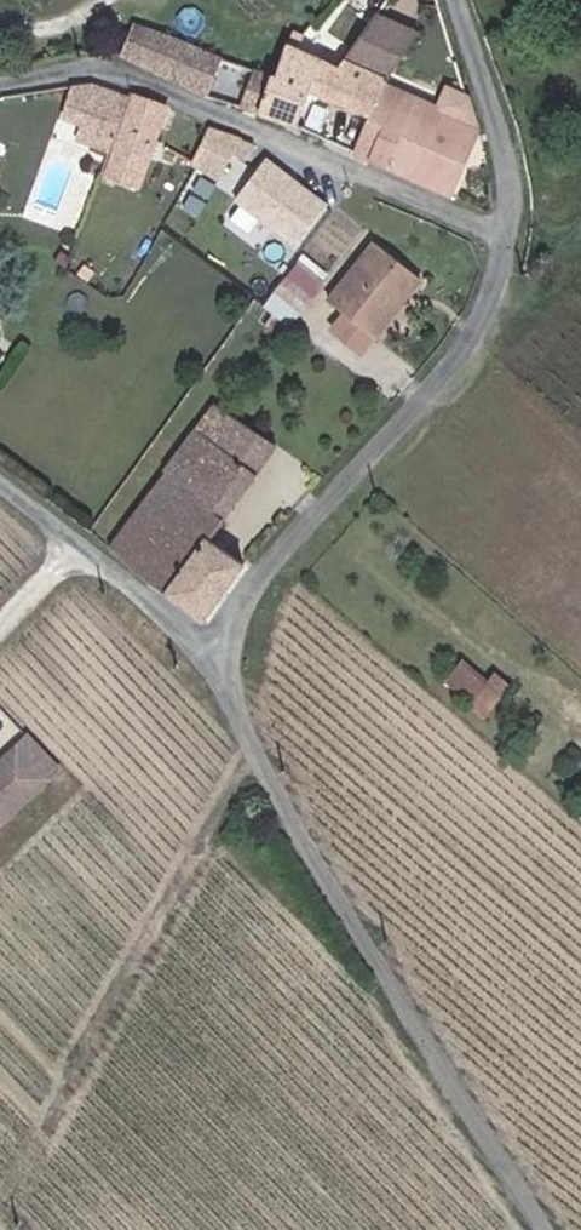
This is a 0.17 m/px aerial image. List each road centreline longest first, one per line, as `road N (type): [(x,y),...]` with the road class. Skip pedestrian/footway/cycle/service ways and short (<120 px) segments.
road 1 (unclassified): [(220,656),(261,572),(463,349),(496,291),(508,232),(508,161),(461,0)]
road 2 (unclassified): [(549,1229),(262,760),(233,710),(220,656)]
road 3 (unclassified): [(0,482),(220,656)]

